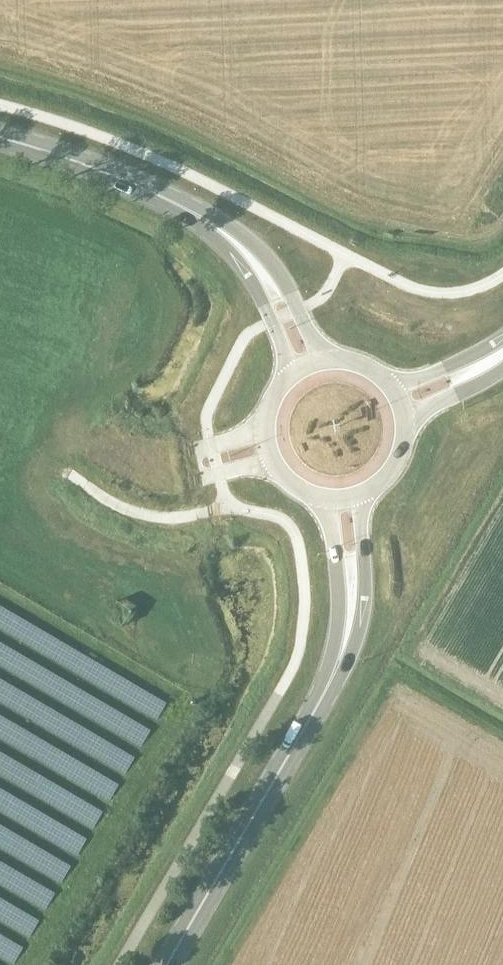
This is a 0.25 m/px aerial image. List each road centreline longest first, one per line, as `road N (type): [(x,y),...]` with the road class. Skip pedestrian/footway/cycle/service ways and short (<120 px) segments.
road 1 (primary): [(167,964),(339,661)]
road 2 (primary): [(205,220),(122,178),(0,137)]
road 3 (primary): [(332,359),(261,253),(222,220),(205,220)]
road 4 (primary): [(205,220),(263,304),(286,378)]
road 5 (primary): [(339,661),(352,650),(363,613),(366,491)]
road 6 (primary): [(319,496),(335,558),(339,661)]
road 7 (primary): [(502,337),(421,378),(383,378)]

